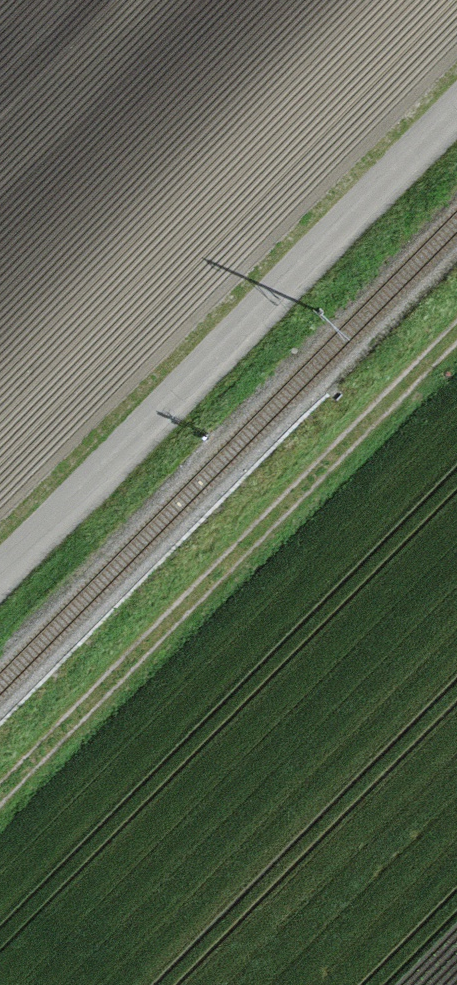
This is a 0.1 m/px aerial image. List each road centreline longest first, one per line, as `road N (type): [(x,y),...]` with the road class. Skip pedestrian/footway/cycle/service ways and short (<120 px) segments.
road 1 (unclassified): [(0,574),(456,107)]
road 2 (track): [(0,794),(456,334)]

